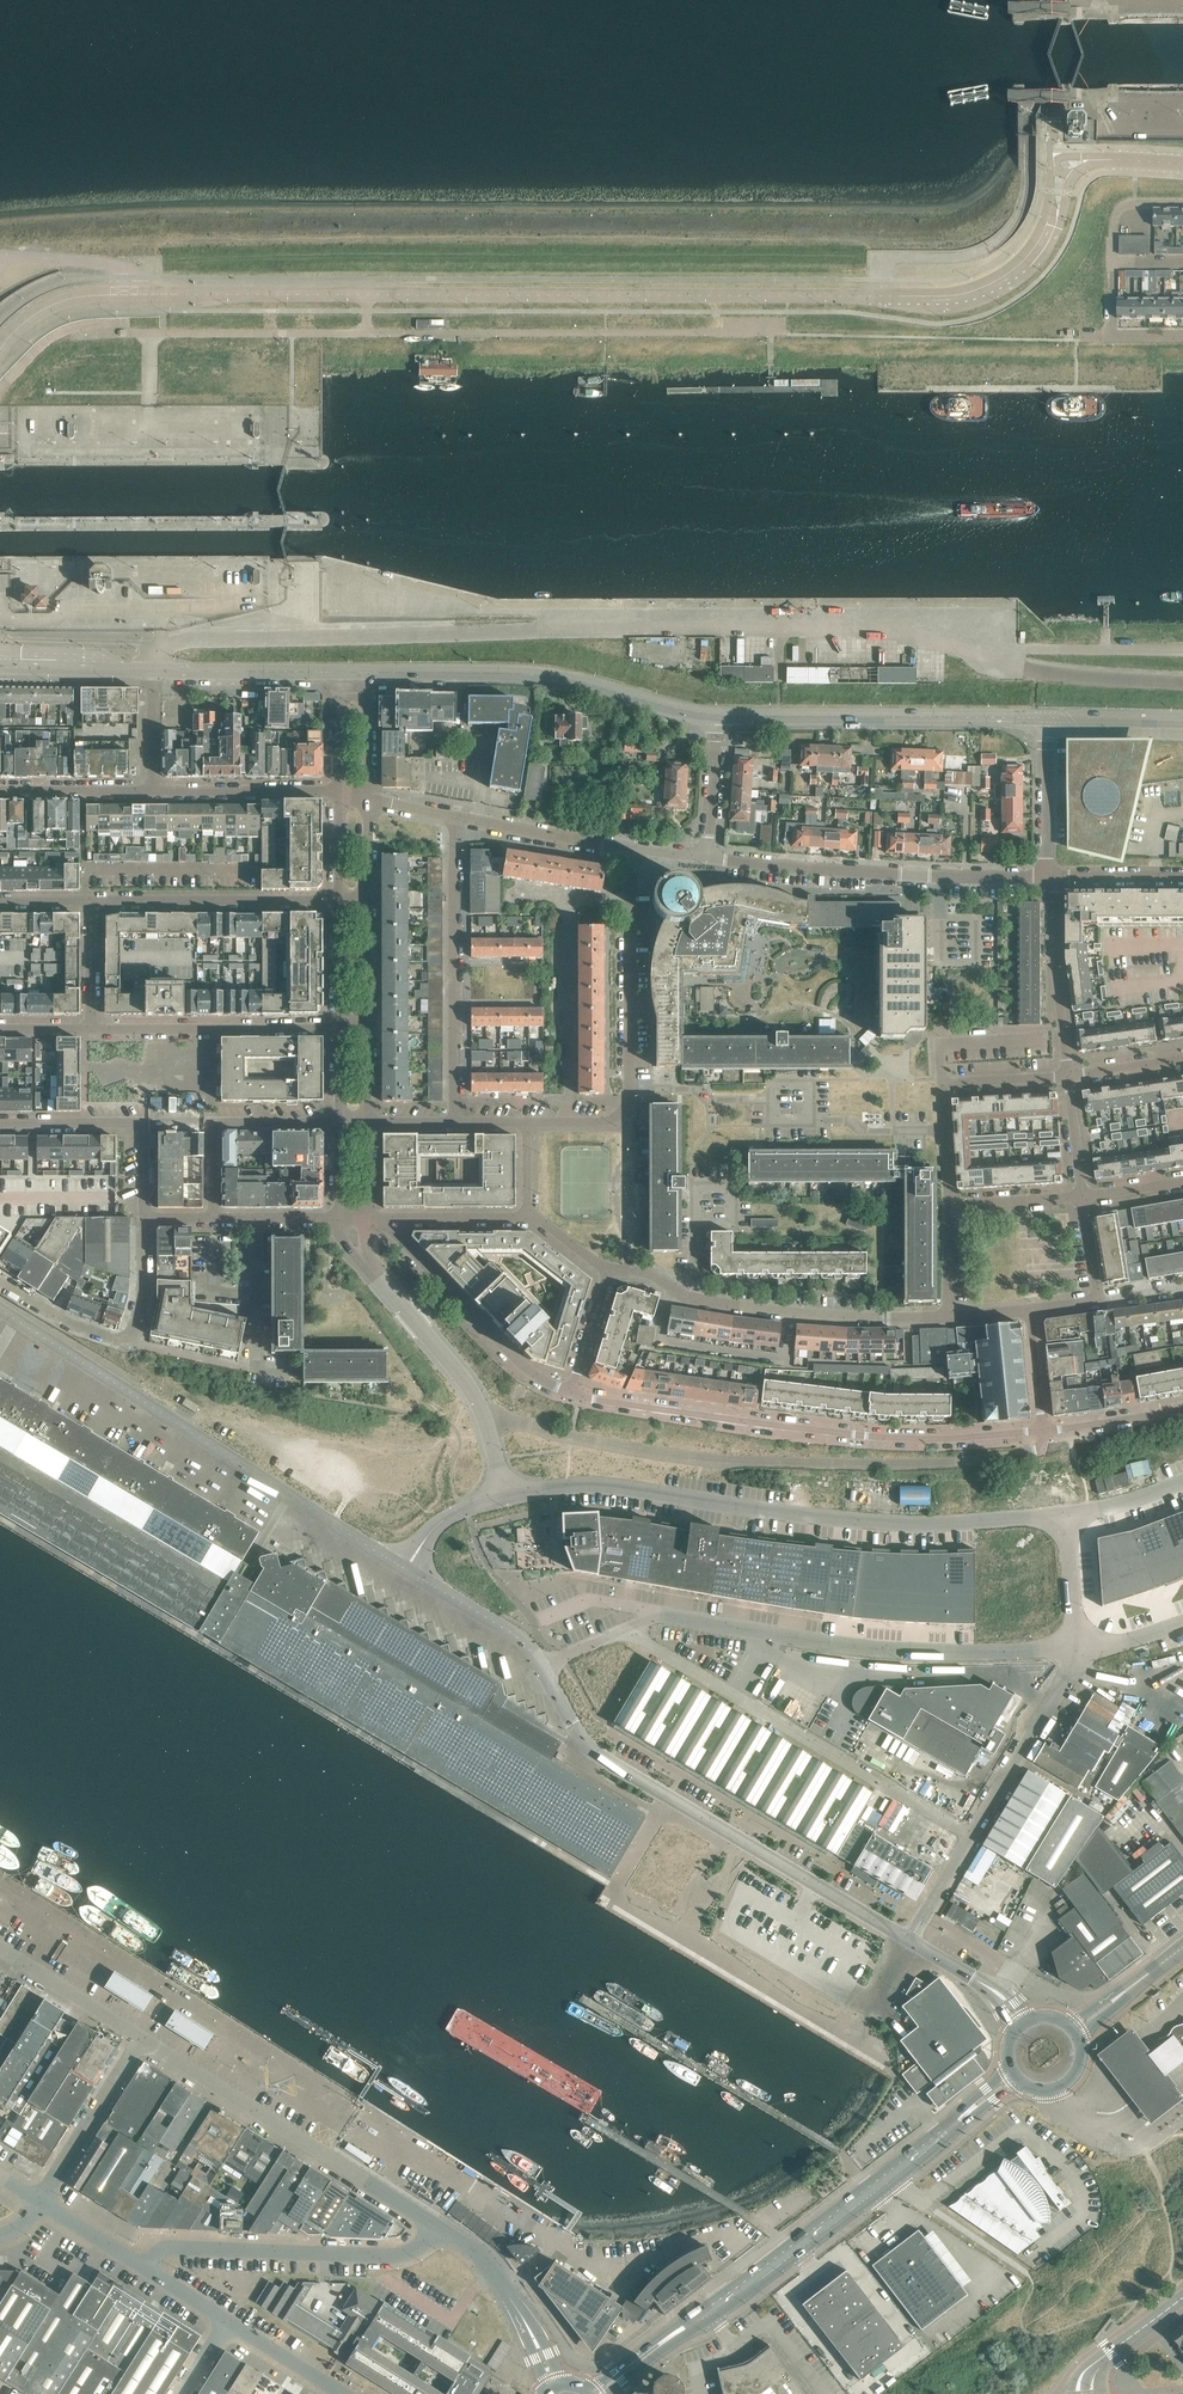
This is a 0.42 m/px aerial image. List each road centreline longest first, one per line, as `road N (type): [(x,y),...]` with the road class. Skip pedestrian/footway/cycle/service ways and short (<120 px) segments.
road 1 (tertiary): [(129,294),(942,295),(1007,275),(1042,244)]
road 2 (unclassified): [(1041,1430),(1038,1448),(1014,1454),(872,1464),(702,1459),(513,1421),(486,1423)]
road 3 (unclassified): [(505,1498),(593,1484),(899,1522),(1067,1512)]
road 4 (secondary): [(593,2393),(879,2187),(1014,2077)]
road 5 (tertiary): [(408,1571),(0,1310)]
road 6 (residential): [(1041,1430),(883,1437),(571,1393)]
road 7 (tertiary): [(910,1940),(608,1760),(573,1721),(543,1665)]
road 8 (unclassified): [(1077,1648),(892,1649),(663,1615),(635,1625)]
road 9 (unclassified): [(972,1836),(647,1644),(635,1625)]
road 10 (tertiary): [(715,714),(532,677),(363,673)]
road 11 (unclassified): [(435,2225),(140,2038)]
road 12 (residential): [(709,857),(1048,877)]
road 13 (residential): [(944,1127),(862,1130),(847,1120),(774,1119),(775,1101),(630,1092)]
road 14 (tertiary): [(1046,718),(715,714)]
road 15 (unclassified): [(146,2268),(169,2247),(397,2255),(435,2225)]
road 16 (residential): [(453,1123),(454,817)]
road 17 (residential): [(571,1393),(518,1362),(383,1221)]
road 18 (residential): [(947,1316),(828,1315),(697,1300)]
road 19 (residential): [(89,901),(338,899)]
road 20 (residential): [(90,1029),(338,1029)]
road 21 (residential): [(630,1092),(629,847)]
road 22 (unclassified): [(1077,1648),(972,1836)]
road 23 (unclassified): [(554,2385),(525,2322),(481,2257),(435,2225)]
road 24 (residential): [(486,1423),(459,1374),(365,1262)]
road 25 (residential): [(1068,1076),(1054,877)]
road 26 (unclassified): [(39,2201),(140,2038)]
road 27 (tertiary): [(344,674),(153,673)]
road 28 (residential): [(154,791),(339,793)]
road 29 (residential): [(454,817),(629,847)]
road 30 (unclassified): [(140,2038),(0,1949)]
road 31 (tertiary): [(543,1665),(510,1633),(408,1571)]
road 32 (tertiary): [(1051,160),(1051,0)]
road 33 (residential): [(1048,877),(1046,718)]
road 34 (residential): [(0,791),(154,791)]
road 35 (tertiary): [(153,673),(0,666)]
road 36 (residential): [(941,1084),(939,1043),(1045,1037)]
road 37 (tertiary): [(0,348),(23,323),(62,301),(129,294)]
road 38 (residential): [(527,1214),(383,1221)]
road 39 (residential): [(144,1123),(0,1123)]
road 40 (residential): [(709,857),(715,714)]
road 41 (residential): [(1182,1408),(1041,1430)]
road 42 (tertiary): [(1079,2393),(1098,2360),(1182,2298)]
road 43 (residential): [(128,1337),(72,1324),(0,1281)]
road 44 (tertiary): [(1023,2021),(984,1982),(910,1940)]
road 45 (secondary): [(1073,2031),(1182,1947)]
road 46 (unclassified): [(344,2393),(228,2320)]
road 47 (unclassified): [(1067,1512),(1077,1648)]
road 48 (tertiary): [(1182,721),(1046,718)]
road 49 (residential): [(949,1205),(1082,1196)]
road 50 (residential): [(338,899),(338,1029)]
road 51 (residential): [(368,1029),(368,899)]
road 52 (residential): [(571,1393),(609,1269)]
road 53 (residential): [(368,801),(363,673)]
road 54 (residential): [(1054,877),(1182,879)]
road 55 (residential): [(90,1029),(89,901)]
road 56 (residential): [(941,1084),(1068,1076)]
road 57 (unclassified): [(146,2268),(39,2201)]
road 58 (unclassified): [(408,1571),(442,1524),(505,1498)]
road 59 (residential): [(339,1220),(213,1217)]
road 60 (residential): [(338,1123),(212,1123)]
road 61 (residential): [(128,1337),(143,1298),(144,1217)]
road 62 (unclassified): [(910,1940),(972,1836)]
road 63 (residential): [(1082,1196),(1068,1076)]
road 64 (residential): [(1041,1430),(1029,1310)]
road 65 (unclassified): [(1067,1512),(1182,1482)]

